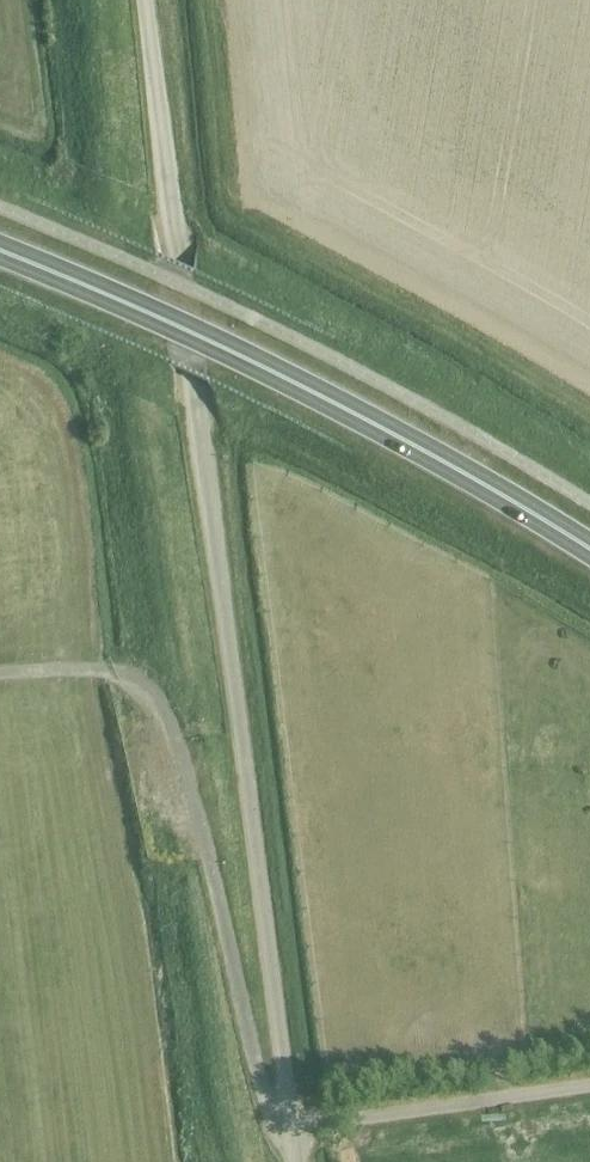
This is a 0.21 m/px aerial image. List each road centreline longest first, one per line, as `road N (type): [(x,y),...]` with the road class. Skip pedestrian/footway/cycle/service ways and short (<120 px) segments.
road 1 (unclassified): [(301,1161),(142,0)]
road 2 (trunk): [(0,253),(263,369),(589,551)]
road 3 (track): [(299,1144),(263,1088),(160,704),(128,674),(107,669),(0,672)]

